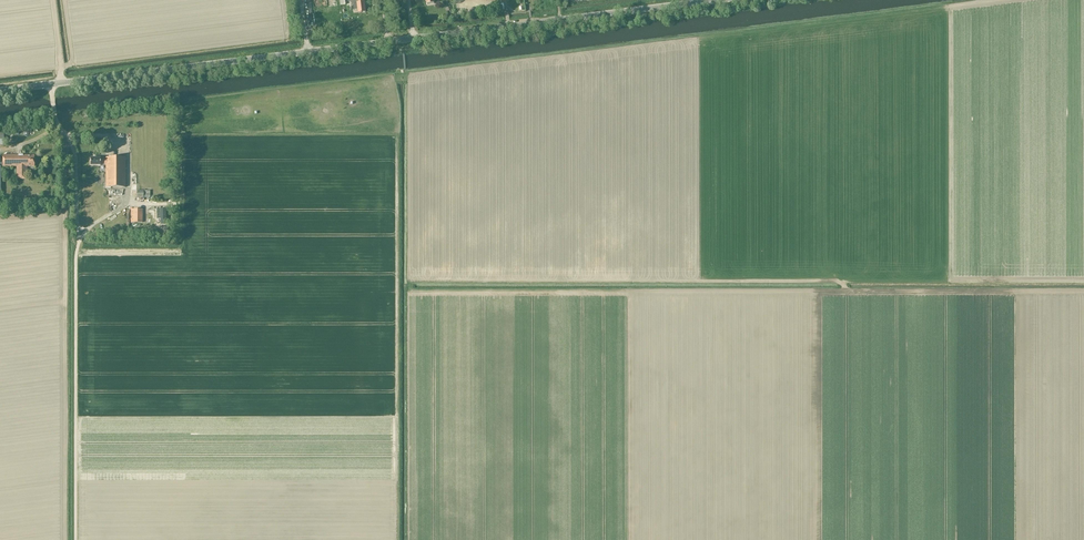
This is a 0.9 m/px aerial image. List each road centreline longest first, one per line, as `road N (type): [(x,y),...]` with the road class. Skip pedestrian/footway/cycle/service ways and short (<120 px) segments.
road 1 (unclassified): [(0,91),(715,0)]

